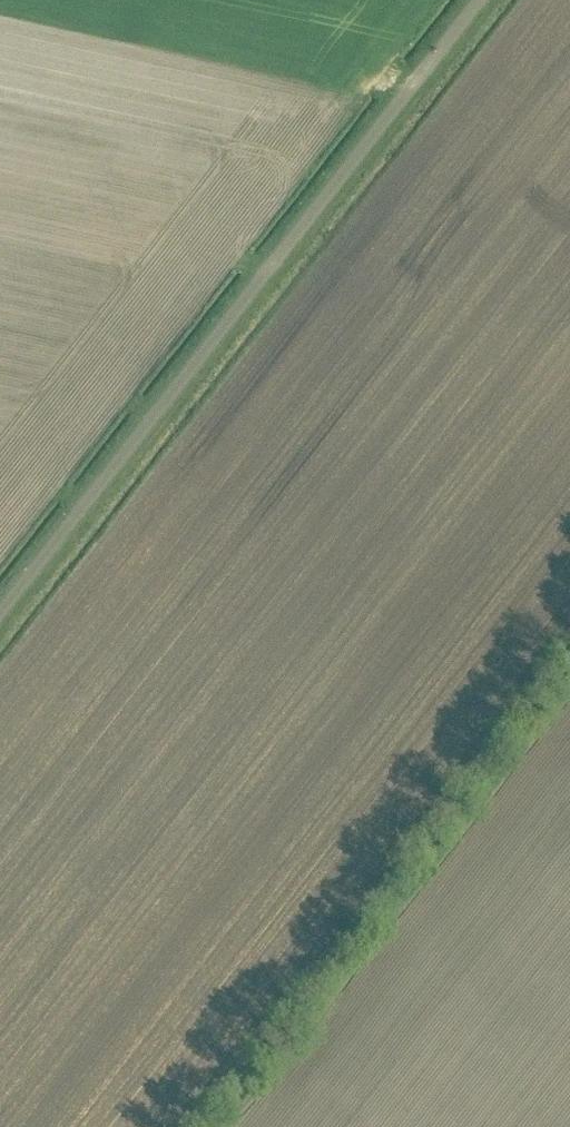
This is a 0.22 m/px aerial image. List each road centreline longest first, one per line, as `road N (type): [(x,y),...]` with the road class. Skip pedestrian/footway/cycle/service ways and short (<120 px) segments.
road 1 (unclassified): [(0,617),(482,0)]

